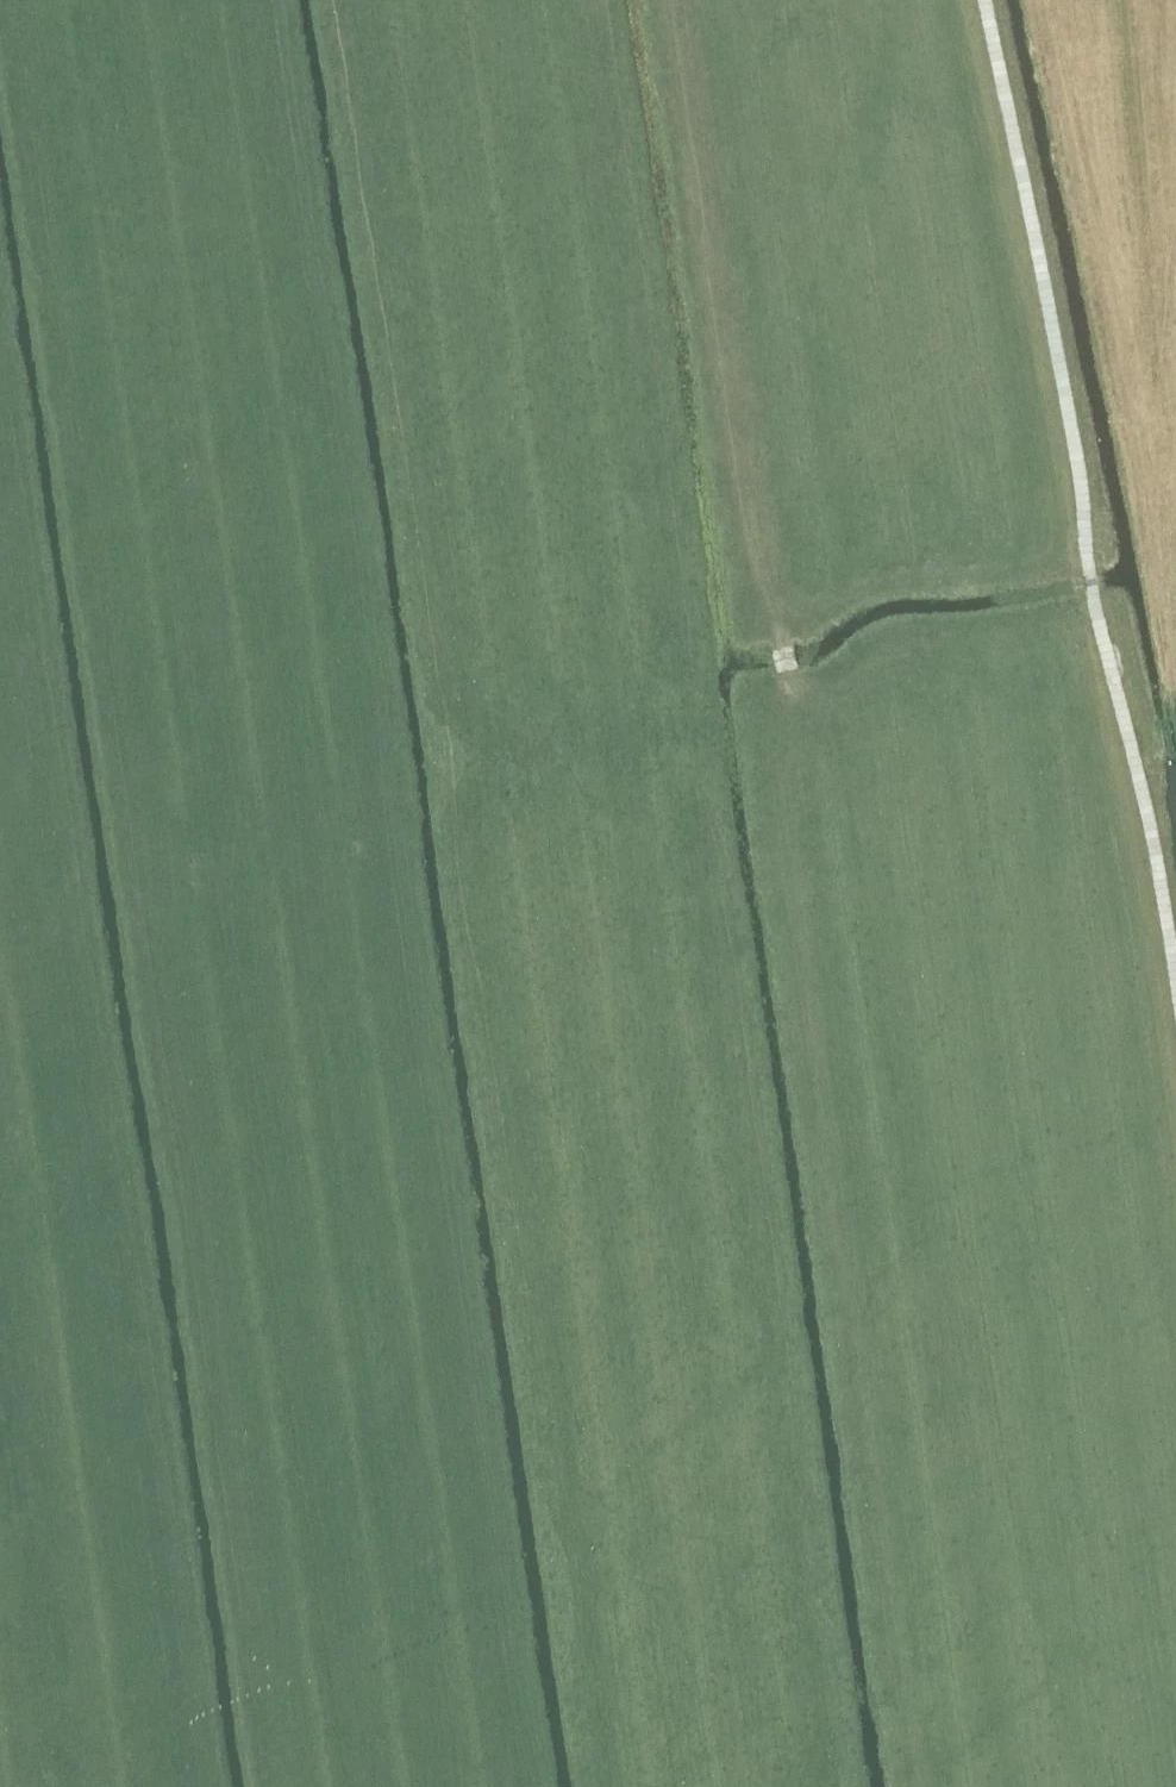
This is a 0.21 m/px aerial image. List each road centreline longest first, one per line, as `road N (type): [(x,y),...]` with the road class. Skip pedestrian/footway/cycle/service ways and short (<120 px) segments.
road 1 (track): [(1175,970),(1159,844),(1094,582),(1083,477),(988,0)]

